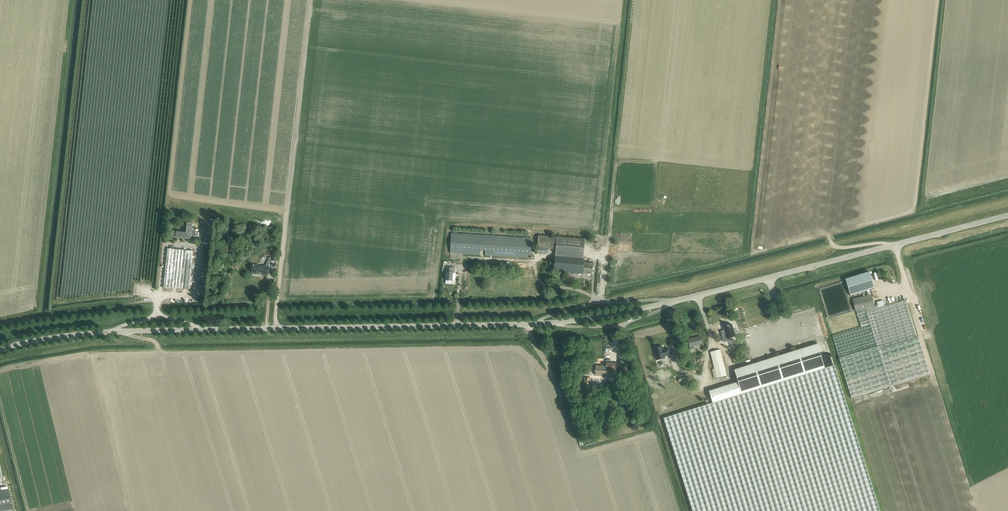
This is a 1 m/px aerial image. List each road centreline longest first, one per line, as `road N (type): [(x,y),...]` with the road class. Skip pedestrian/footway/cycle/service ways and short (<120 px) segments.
road 1 (tertiary): [(0,351),(126,333),(563,323),(671,303),(1007,215)]
road 2 (track): [(274,329),(310,0)]

